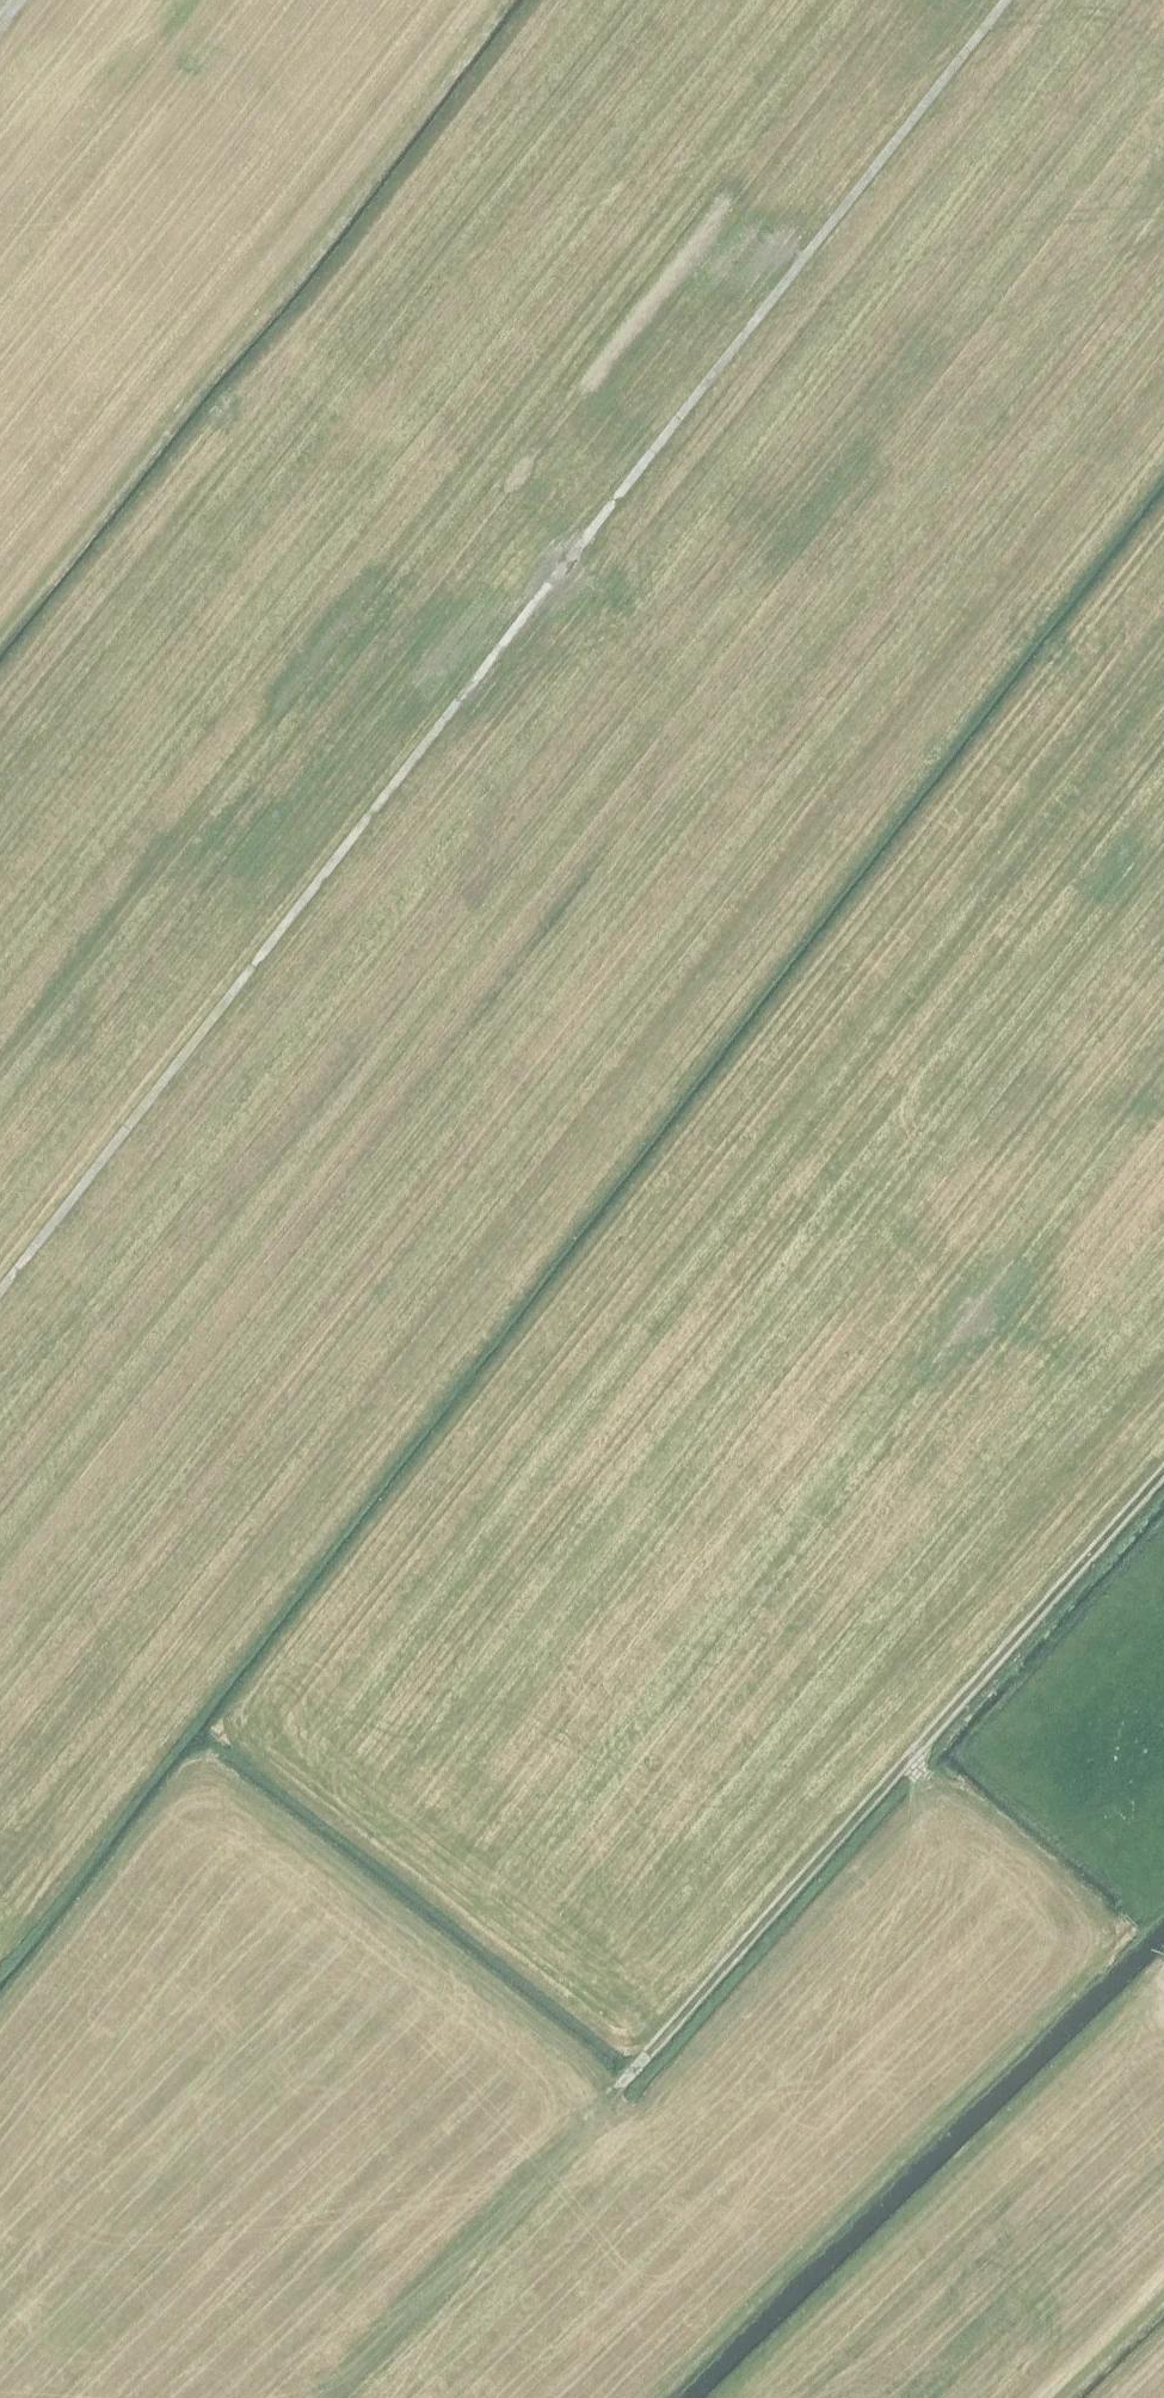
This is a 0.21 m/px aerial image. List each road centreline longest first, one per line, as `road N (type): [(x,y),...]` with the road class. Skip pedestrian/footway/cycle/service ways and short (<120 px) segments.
road 1 (track): [(1163,1466),(624,2082)]

